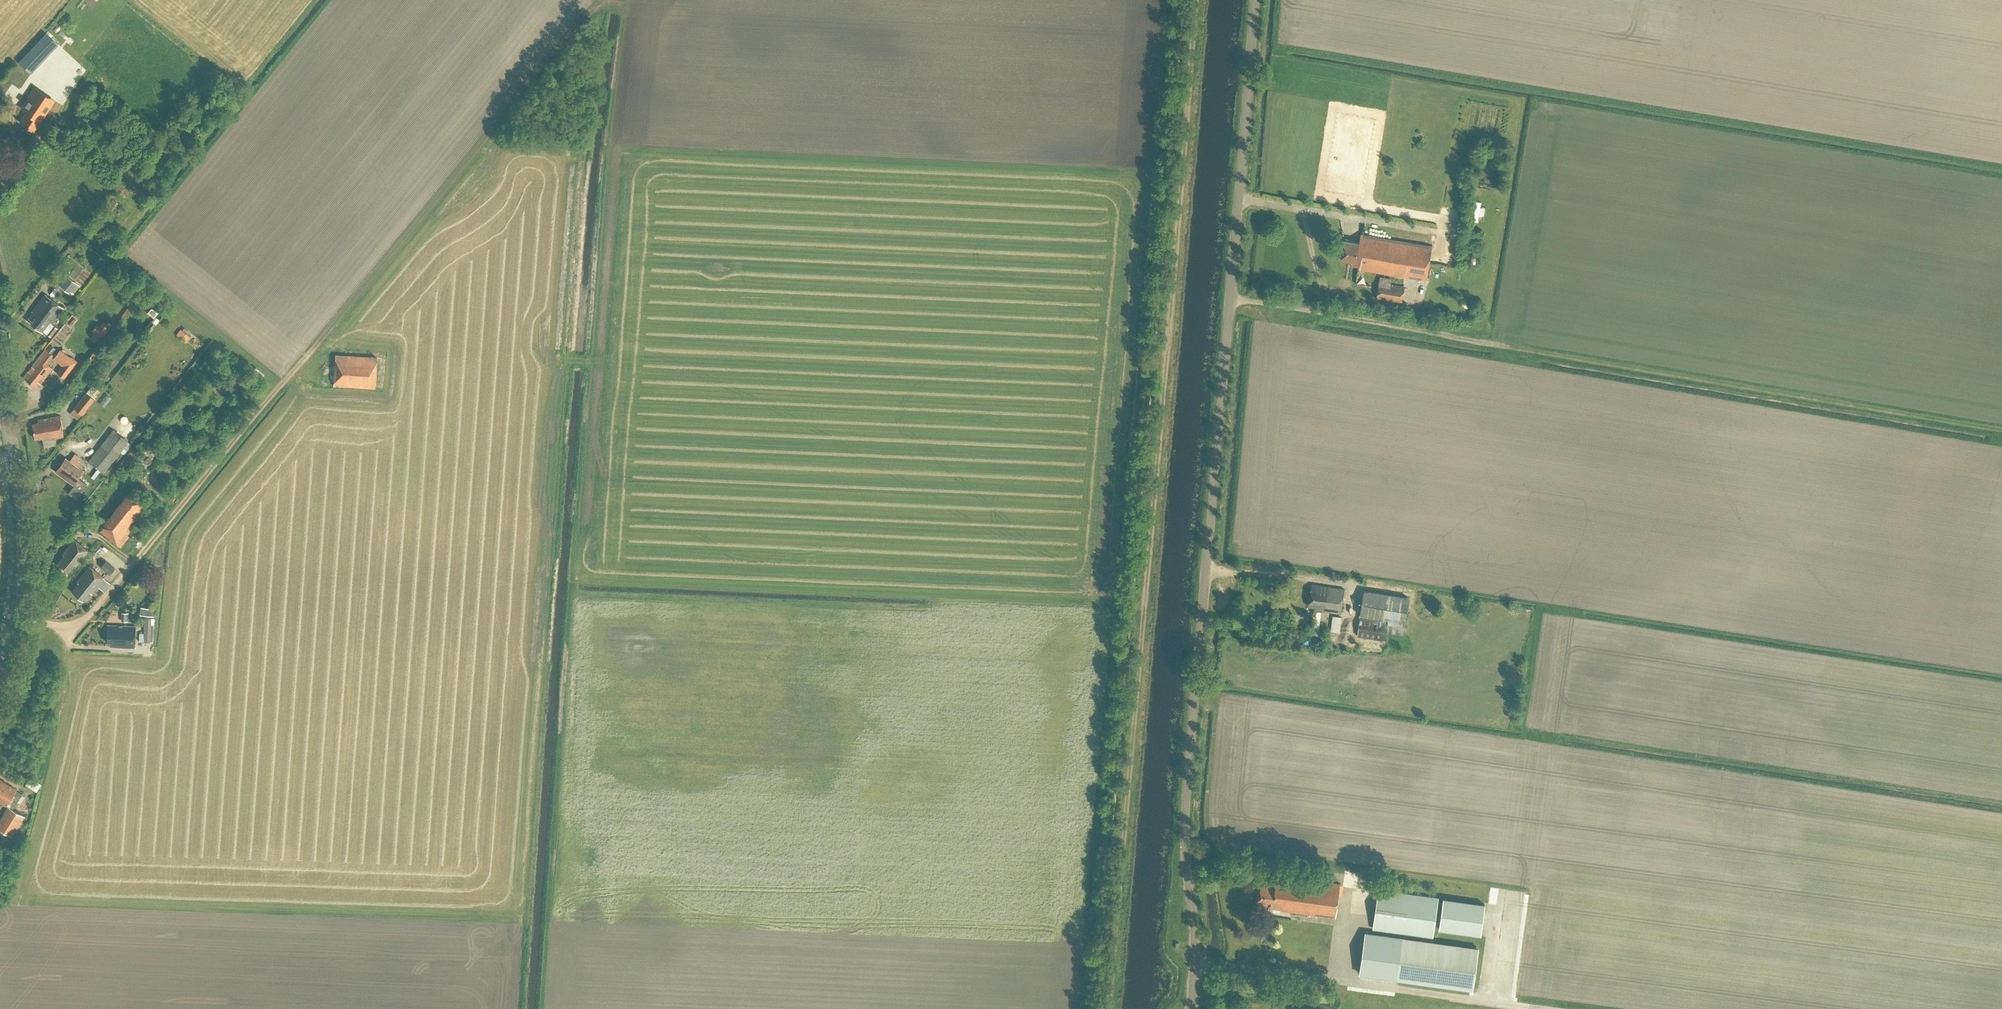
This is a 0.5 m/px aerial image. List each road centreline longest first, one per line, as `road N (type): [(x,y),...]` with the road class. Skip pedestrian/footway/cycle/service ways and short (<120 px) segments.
road 1 (unclassified): [(1189,1008),(1195,950),(1184,831),(1255,0)]
road 2 (track): [(1195,0),(1109,1008)]
road 3 (track): [(306,356),(92,613),(58,626),(16,616)]
road 4 (secondary): [(0,676),(24,554),(0,360)]

